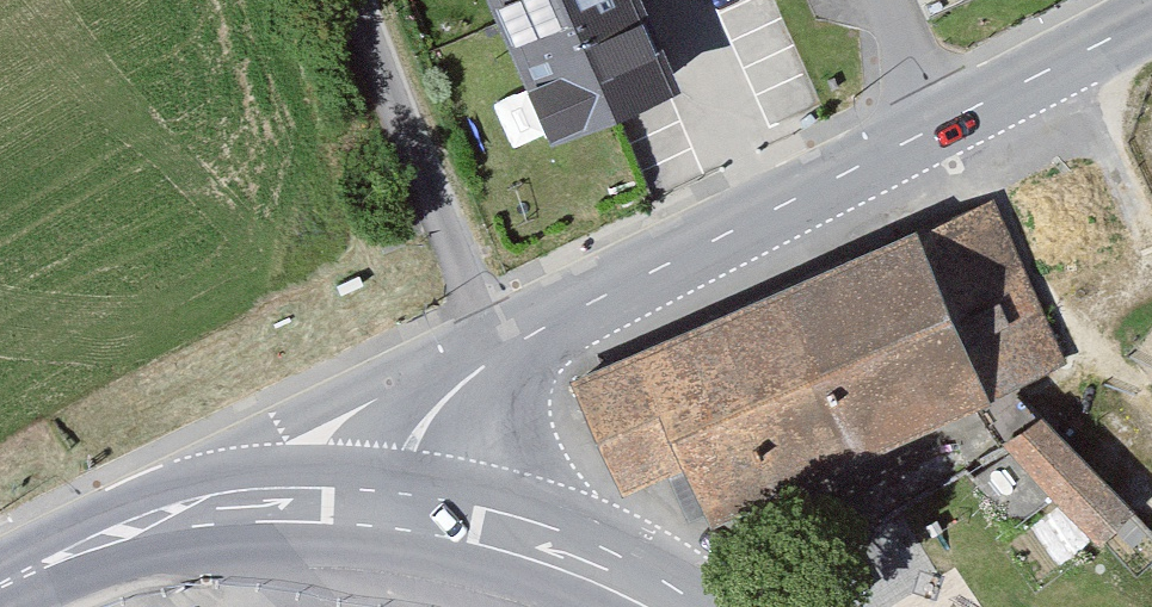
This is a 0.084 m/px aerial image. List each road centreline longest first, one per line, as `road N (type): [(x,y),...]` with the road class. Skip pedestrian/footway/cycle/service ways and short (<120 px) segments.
road 1 (tertiary): [(501,352),(1151,17)]
road 2 (tertiary): [(501,352),(289,434),(140,519)]
road 3 (unclassified): [(501,352),(355,0)]
road 4 (tertiary): [(692,606),(649,580),(527,533),(394,507)]
road 5 (tertiary): [(394,507),(269,497),(140,519)]
road 6 (tertiary): [(394,507),(418,431),(501,352)]
road 7 (tertiary): [(140,519),(0,587)]

